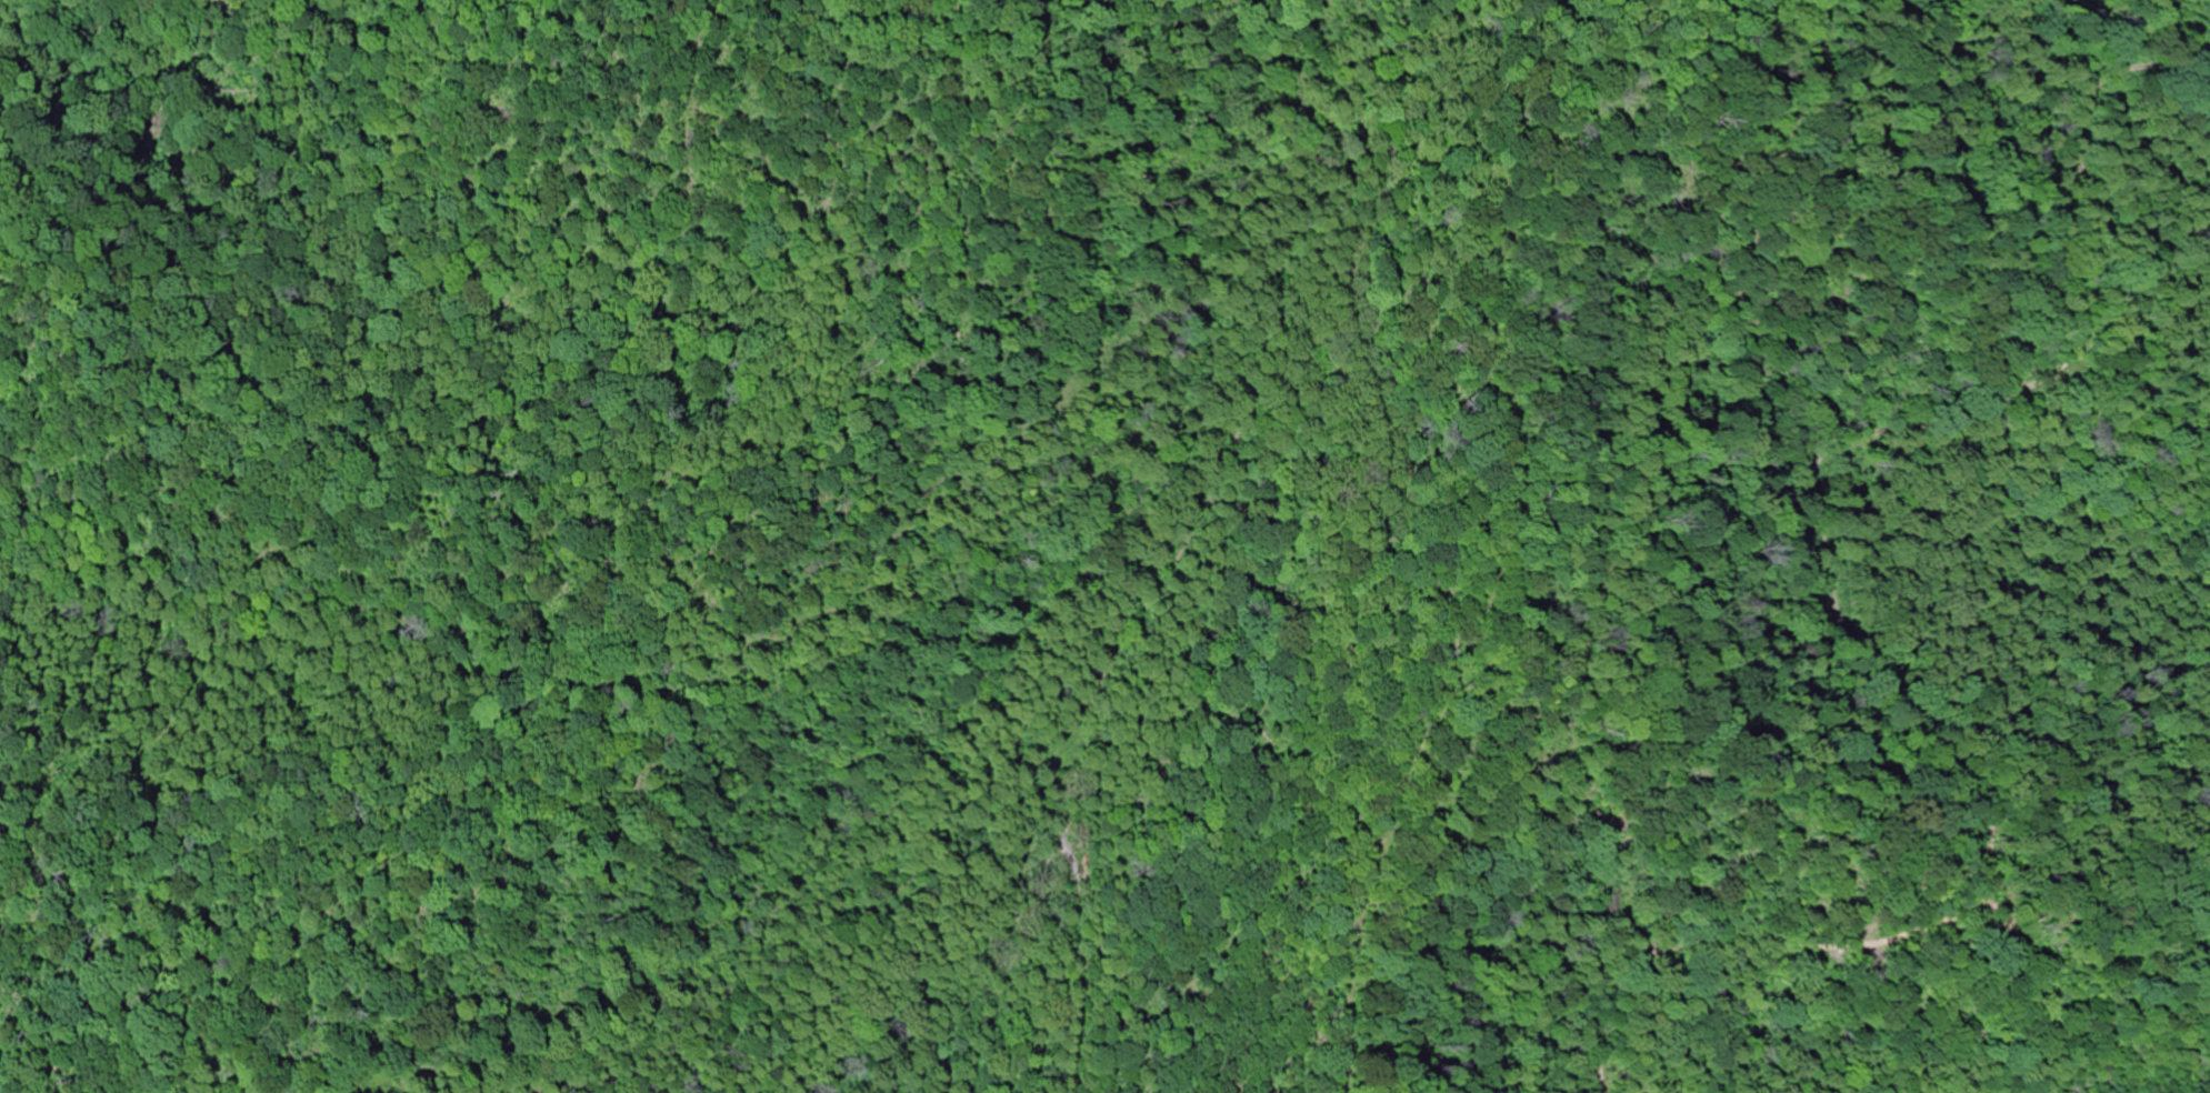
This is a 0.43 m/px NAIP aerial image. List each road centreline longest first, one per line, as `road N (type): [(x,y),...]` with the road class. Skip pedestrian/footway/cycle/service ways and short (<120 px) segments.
road 1 (track): [(1618,1092),(1617,1084),(1658,1054),(1763,999),(1882,1003),(2006,977),(2037,937),(2021,876),(2028,805),(1956,714),(1847,659),(1812,559),(1851,517),(1982,482),(2083,420),(2123,304),(2086,97),(2126,79),(2176,112),(2209,69)]

